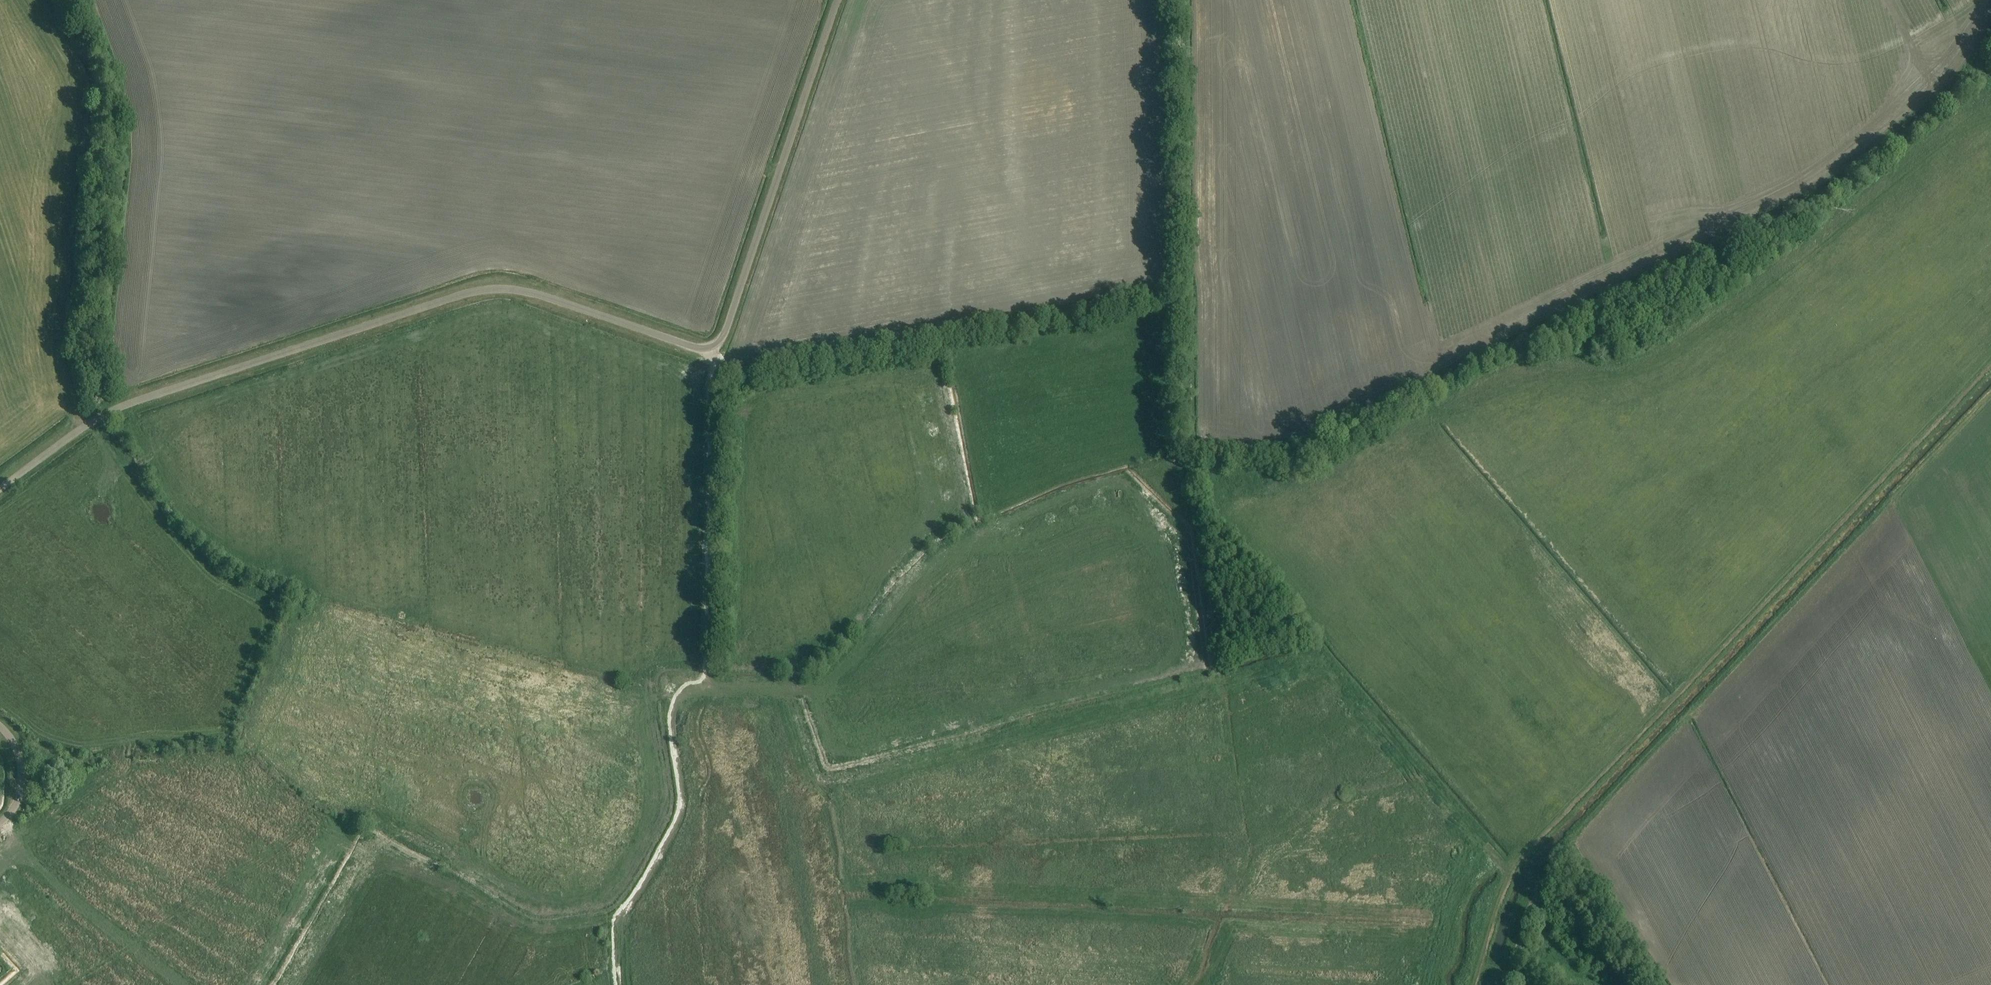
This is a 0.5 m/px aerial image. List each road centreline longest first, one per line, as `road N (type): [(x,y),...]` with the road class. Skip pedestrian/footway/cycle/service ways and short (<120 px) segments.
road 1 (unclassified): [(0,489),(129,403),(471,293),(534,293),(710,349),(724,337),(838,0)]
road 2 (track): [(1990,366),(1512,871),(1475,984)]
road 3 (track): [(710,349),(704,684)]

